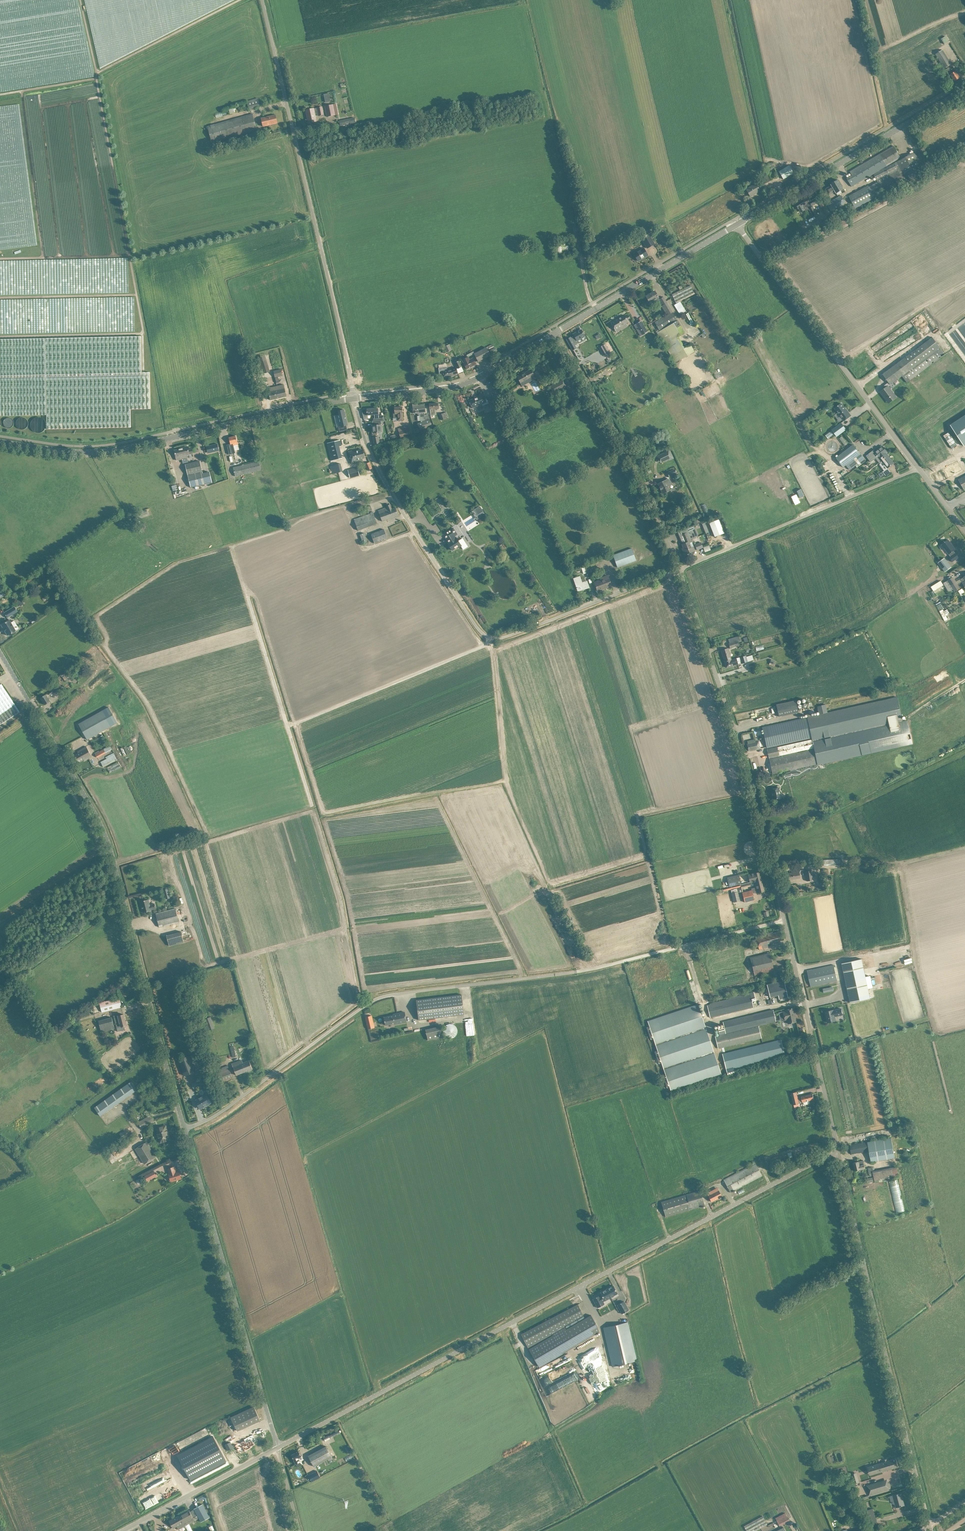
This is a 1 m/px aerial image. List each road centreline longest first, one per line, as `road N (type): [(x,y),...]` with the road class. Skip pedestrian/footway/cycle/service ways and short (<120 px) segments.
road 1 (unclassified): [(278,1447),(107,835),(0,653)]
road 2 (unclassified): [(278,1447),(838,1152)]
road 3 (unclassified): [(680,571),(504,636),(483,633),(378,471),(353,398)]
road 4 (unclassified): [(353,398),(262,0)]
road 5 (unclassified): [(929,1525),(838,1152)]
road 6 (unclassified): [(784,920),(735,732),(680,571)]
road 7 (tertiary): [(0,441),(90,453),(353,398)]
road 8 (track): [(523,11),(596,308)]
road 9 (unclassified): [(918,468),(737,224)]
road 10 (unclassified): [(680,571),(647,491),(553,334)]
road 11 (tertiary): [(737,224),(964,91)]
road 12 (unclassified): [(680,571),(918,468)]
road 13 (unclassified): [(838,1152),(784,920)]
road 14 (unclassified): [(576,972),(784,920)]
road 15 (tertiary): [(553,334),(737,224)]
road 16 (tertiary): [(353,398),(459,386),(553,334)]
road 17 (unclassified): [(122,1530),(278,1447)]

